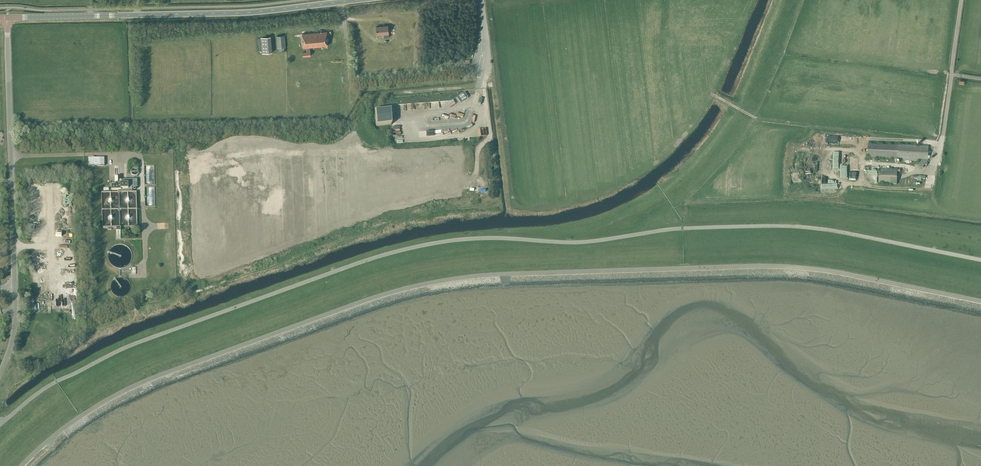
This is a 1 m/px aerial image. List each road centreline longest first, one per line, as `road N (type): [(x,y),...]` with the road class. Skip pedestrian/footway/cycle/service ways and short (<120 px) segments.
road 1 (unclassified): [(980,261),(777,227),(672,230),(581,244),(443,243),(379,258),(138,344),(48,388),(1,426)]
road 2 (unclassified): [(26,465),(69,428),(144,385),(436,285),(778,269),(980,305)]
road 3 (unclassified): [(0,378),(16,316),(9,17)]
road 4 (secondary): [(9,17),(255,11),(353,0)]
road 5 (track): [(712,95),(758,120),(855,132)]

